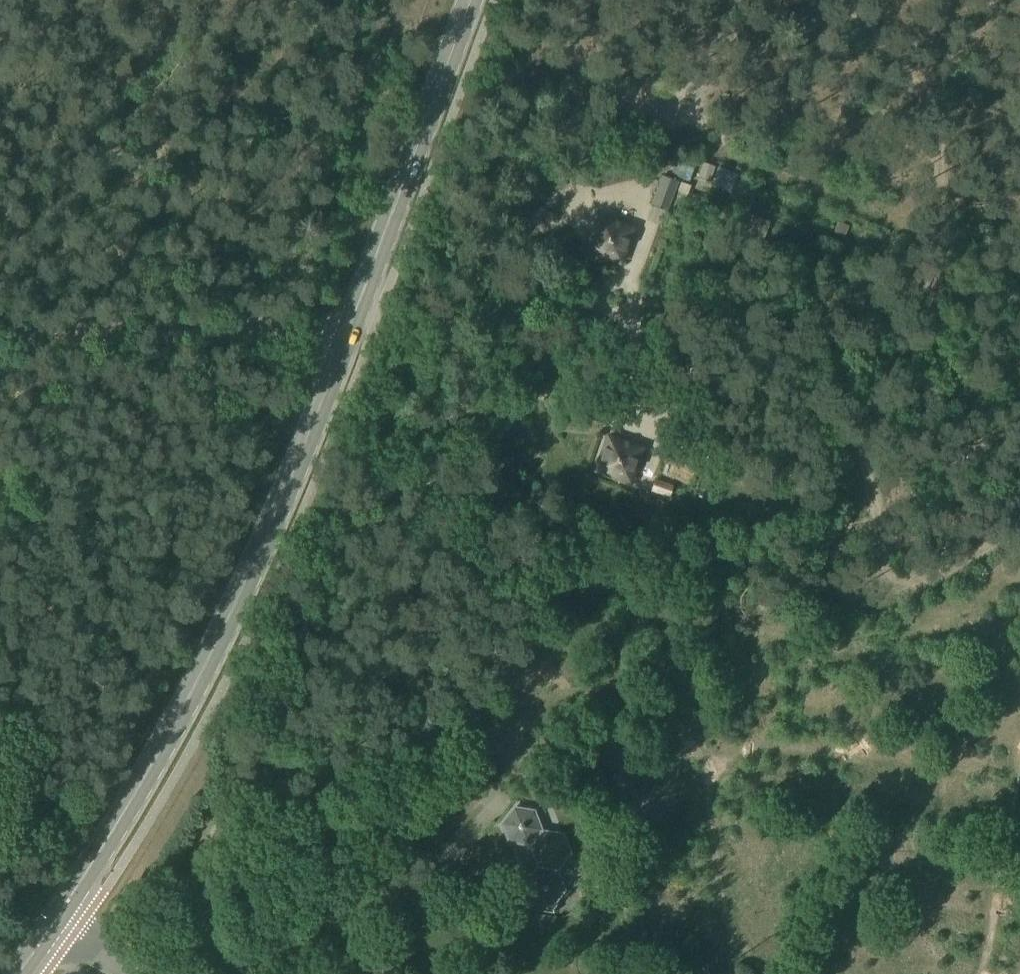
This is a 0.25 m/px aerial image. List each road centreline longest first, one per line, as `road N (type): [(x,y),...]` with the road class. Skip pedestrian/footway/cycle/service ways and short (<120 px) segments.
road 1 (primary): [(55,919),(150,765),(282,500),(470,0)]
road 2 (track): [(844,0),(943,127),(939,239),(876,391),(863,460),(882,562),(896,580),(923,582),(1019,525)]
road 3 (track): [(0,341),(347,329),(577,292),(603,299),(624,292),(625,276),(591,271),(579,282)]
road 4 (track): [(700,747),(662,708),(613,678),(528,698),(490,728),(459,739),(331,756),(277,779),(245,801),(205,849),(218,973)]
road 5 (track): [(757,973),(722,912),(710,853),(713,768),(700,747),(729,655)]
road 6 (track): [(803,973),(868,851),(1003,880)]
road 7 (track): [(713,768),(763,746),(852,757),(894,647)]
road 8 (track): [(982,973),(1019,769)]
road 9 (track): [(516,707),(407,653)]

